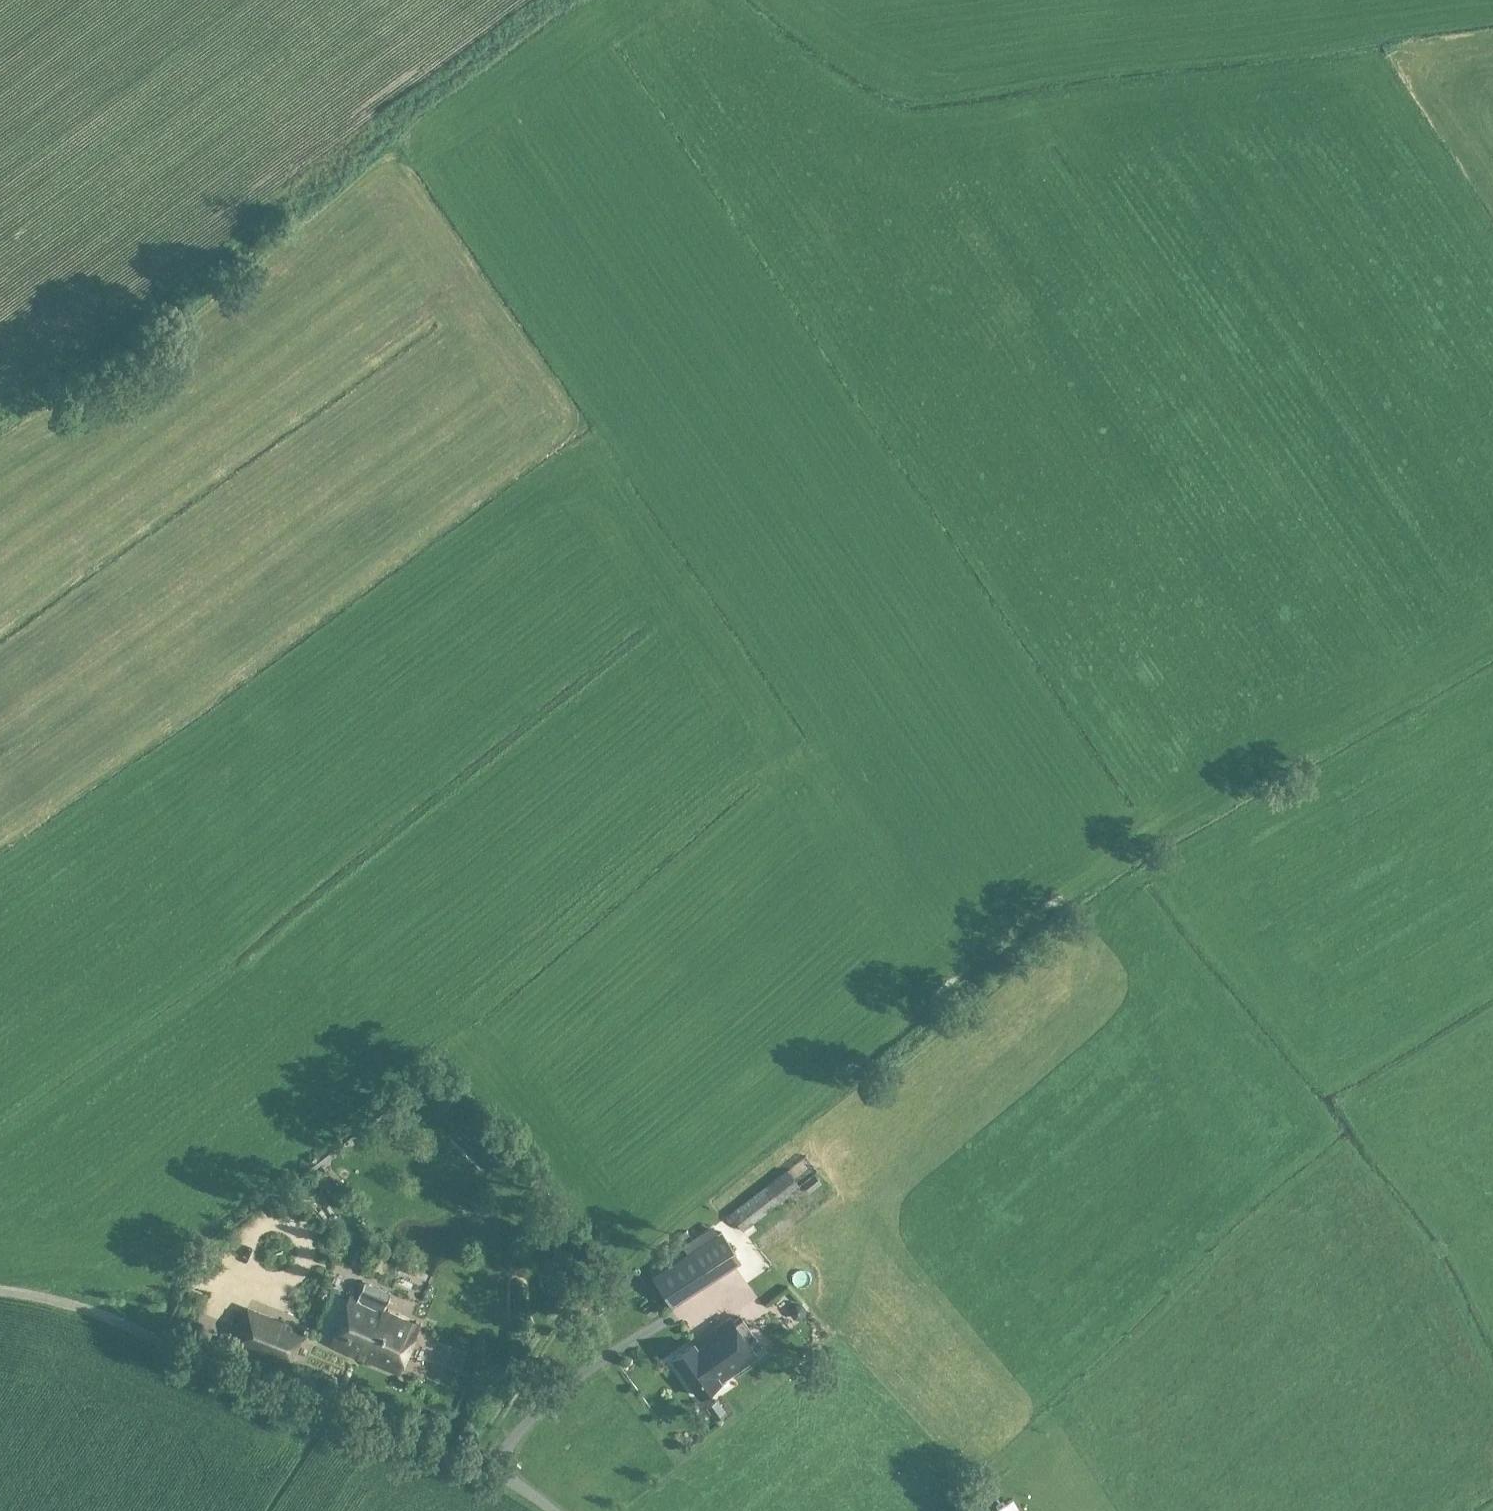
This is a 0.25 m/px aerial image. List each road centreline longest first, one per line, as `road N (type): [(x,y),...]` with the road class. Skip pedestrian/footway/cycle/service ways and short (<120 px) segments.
road 1 (unclassified): [(554,1510),(499,1473),(114,1319),(0,1291)]

